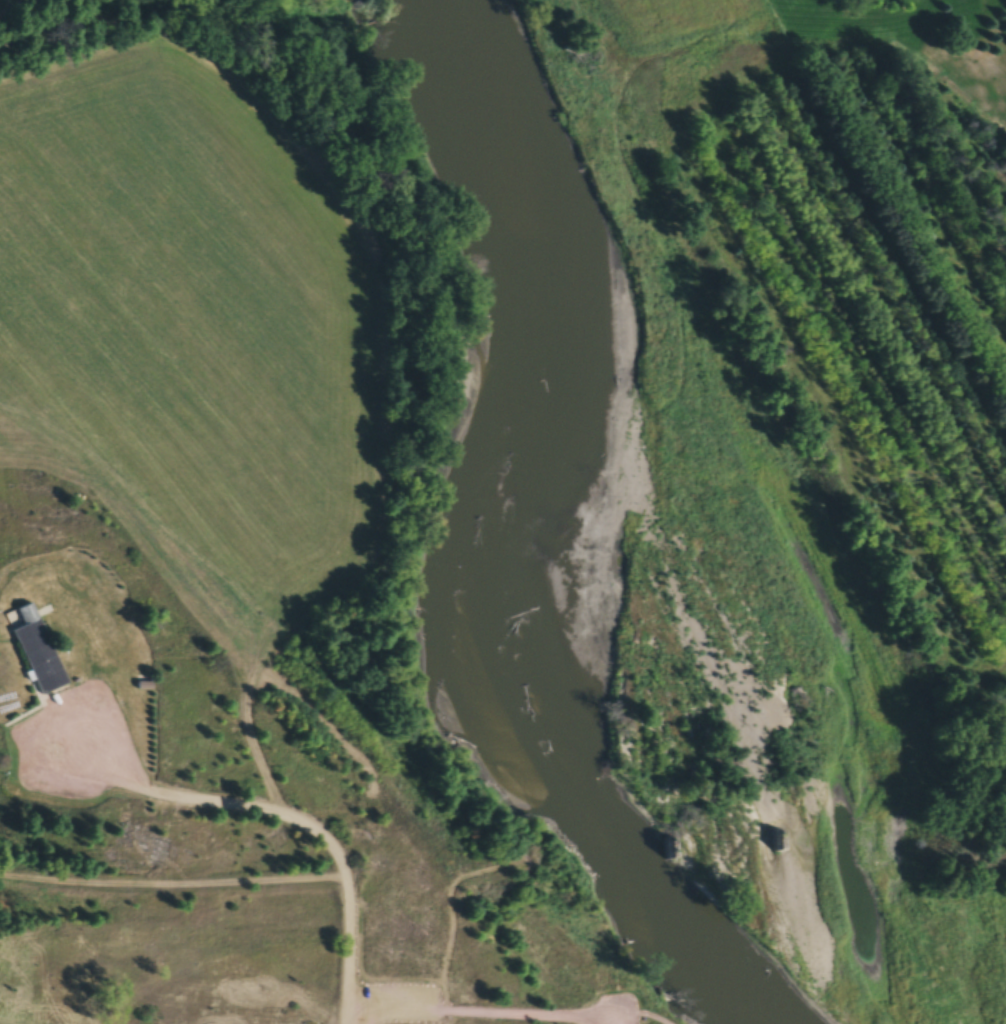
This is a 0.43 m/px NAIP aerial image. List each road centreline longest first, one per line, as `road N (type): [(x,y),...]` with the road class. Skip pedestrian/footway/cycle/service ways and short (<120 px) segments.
road 1 (residential): [(346,1023),(347,861),(328,837),(294,817)]

